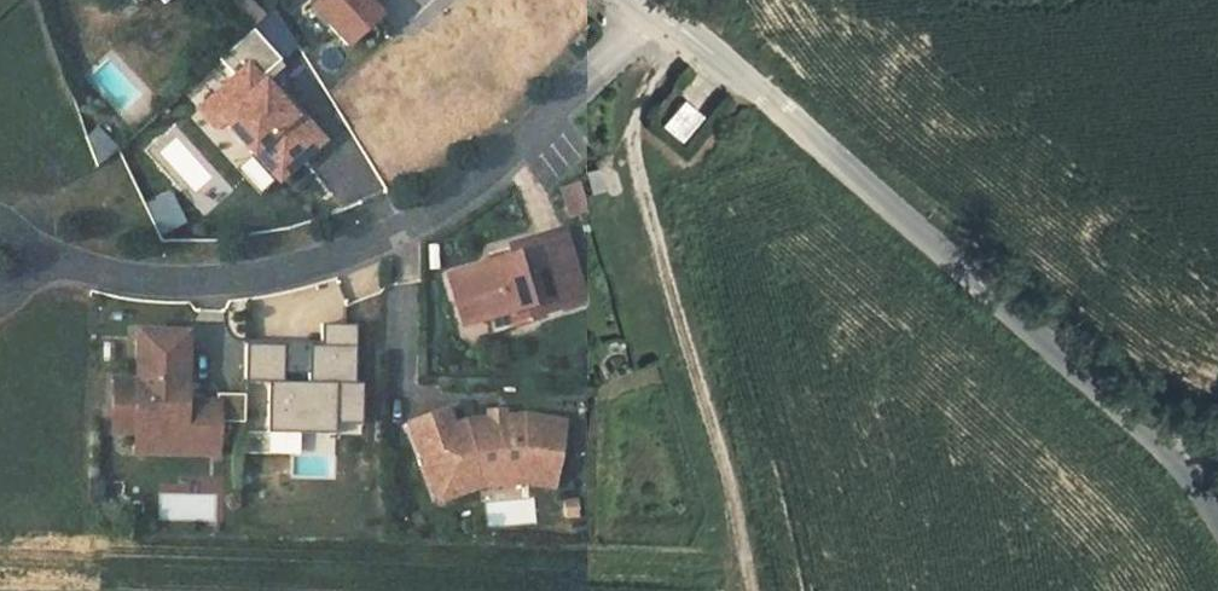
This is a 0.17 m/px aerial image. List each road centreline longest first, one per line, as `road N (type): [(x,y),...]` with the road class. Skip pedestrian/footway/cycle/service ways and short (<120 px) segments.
road 1 (residential): [(662,4),(514,152),(440,212),(348,249),(223,279),(0,256)]
road 2 (track): [(697,31),(643,92),(645,159),(762,590)]
road 3 (unclassified): [(1217,501),(1206,475),(969,262)]
road 4 (residential): [(969,262),(790,113)]
road 5 (residential): [(763,90),(662,4)]

